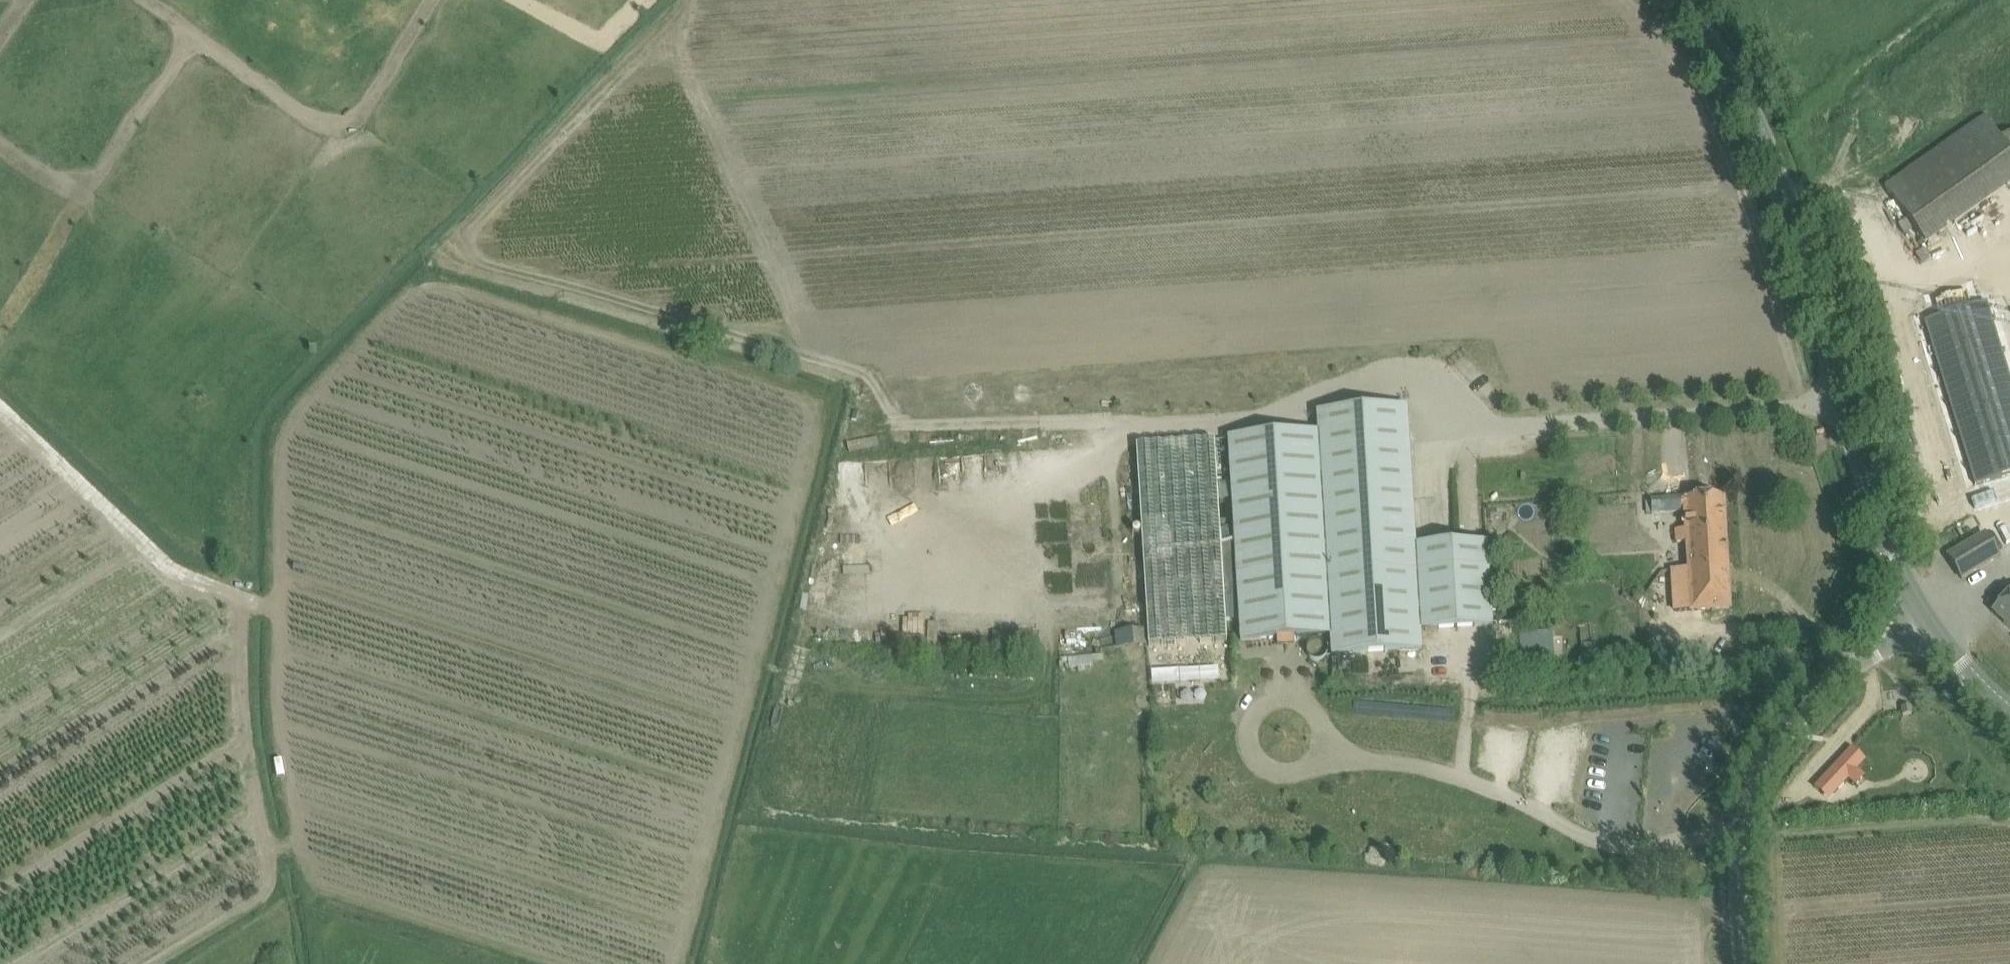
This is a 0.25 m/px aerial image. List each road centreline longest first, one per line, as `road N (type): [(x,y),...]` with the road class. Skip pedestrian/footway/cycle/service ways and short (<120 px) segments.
road 1 (tertiary): [(1916,608),(1775,159),(1741,74),(1688,0)]
road 2 (unclassified): [(1753,963),(1747,858),(1761,773),(1800,715),(1916,608)]
road 3 (tertiary): [(2009,704),(1955,662),(1916,608)]

